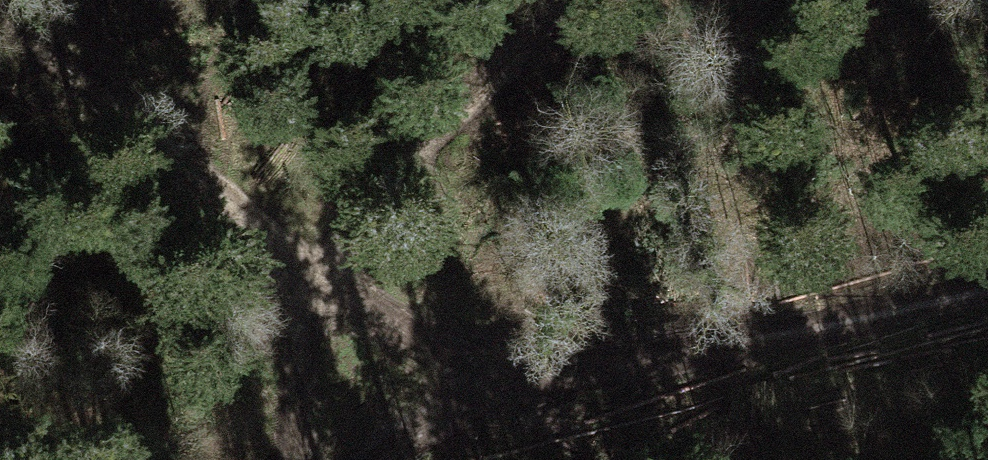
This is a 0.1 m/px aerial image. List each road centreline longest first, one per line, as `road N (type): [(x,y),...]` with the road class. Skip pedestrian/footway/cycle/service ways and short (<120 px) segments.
road 1 (track): [(535,390),(290,247),(0,17)]
road 2 (track): [(987,296),(476,403),(420,424),(374,459)]
road 3 (track): [(548,0),(430,115),(336,274),(317,309),(282,459)]

